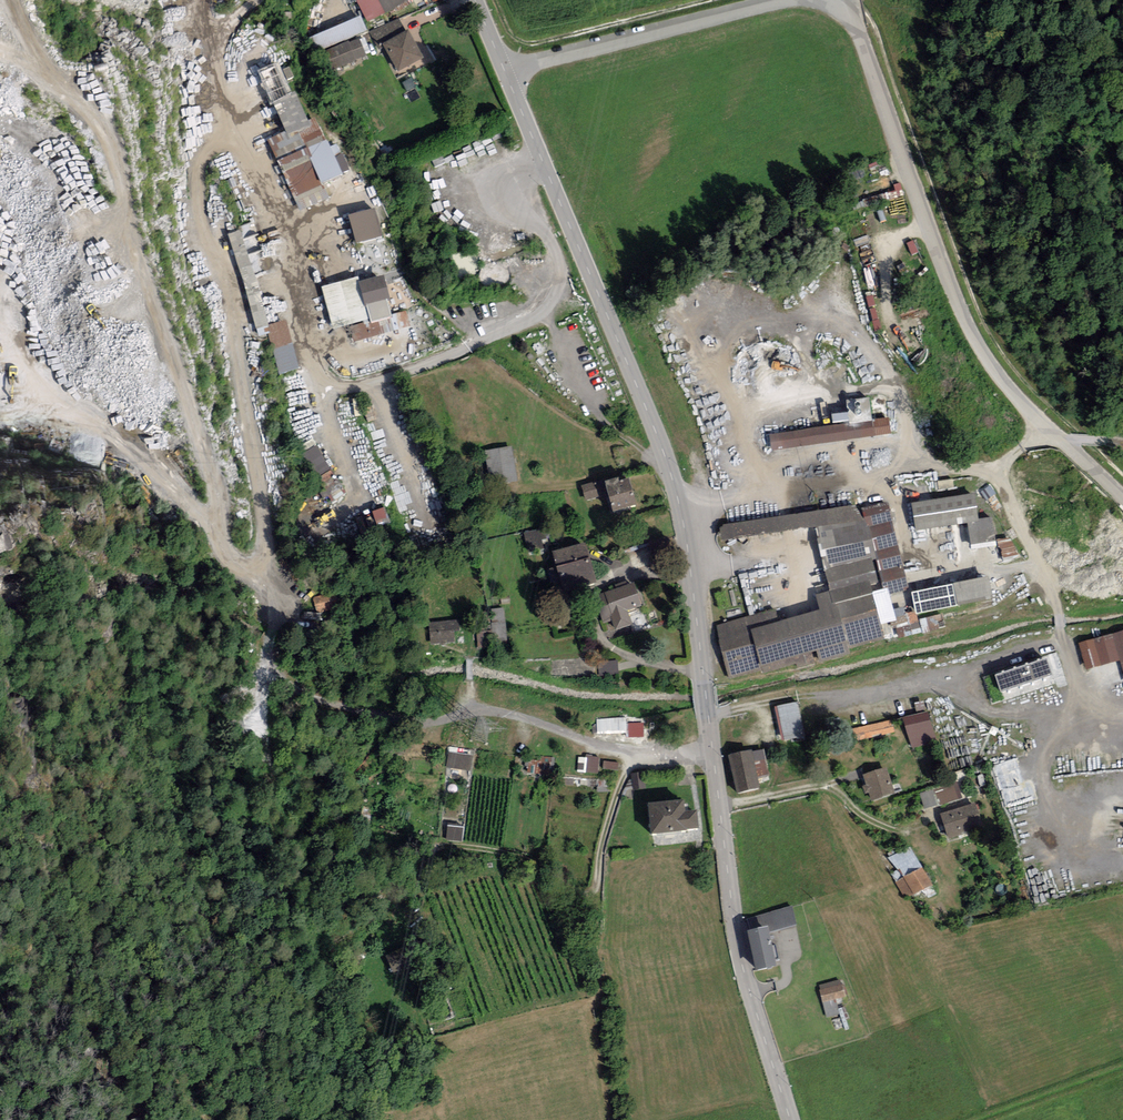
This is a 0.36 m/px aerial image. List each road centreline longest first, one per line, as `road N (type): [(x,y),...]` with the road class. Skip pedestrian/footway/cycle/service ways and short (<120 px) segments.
road 1 (secondary): [(789,1119),(738,944),(678,496),(505,71)]
road 2 (track): [(713,752),(636,755),(493,713),(421,722),(322,708),(289,682),(284,621),(260,582),(272,544)]
road 3 (unclassified): [(846,0),(981,346),(1034,416),(1122,499)]
road 4 (track): [(636,755),(606,822),(593,959),(618,1119)]
road 5 (residential): [(789,0),(505,71)]

